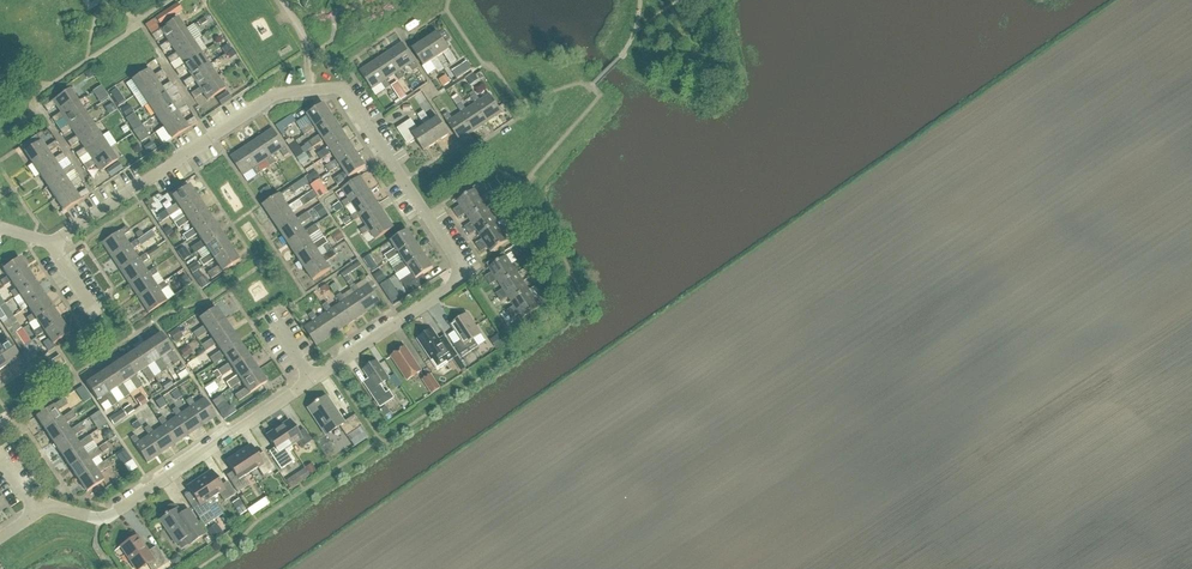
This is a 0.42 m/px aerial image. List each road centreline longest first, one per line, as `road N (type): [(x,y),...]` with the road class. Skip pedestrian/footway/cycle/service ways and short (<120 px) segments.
road 1 (residential): [(0,538),(52,507),(99,521),(118,510),(468,276),(344,91)]
road 2 (residential): [(0,230),(51,242),(278,93),(344,91)]

